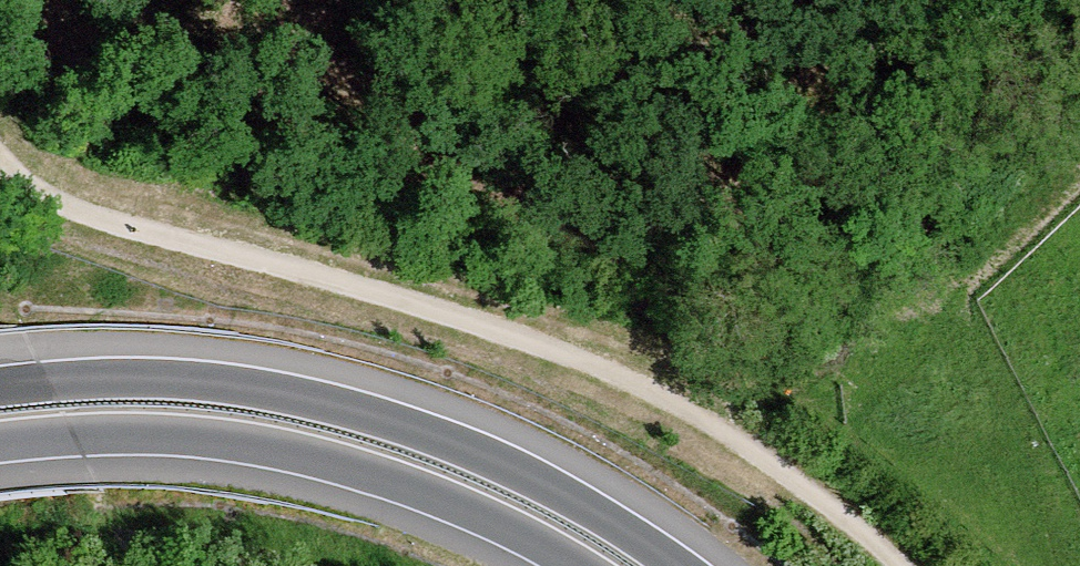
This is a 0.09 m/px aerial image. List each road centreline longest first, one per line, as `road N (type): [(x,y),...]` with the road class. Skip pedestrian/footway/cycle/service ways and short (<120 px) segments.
road 1 (track): [(0,157),(38,196),(87,214),(392,299),(607,370),(755,449),(842,509),(904,565)]
road 2 (motorway): [(686,565),(571,492),(384,411),(201,373),(0,382)]
road 3 (motorway): [(0,450),(153,441),(285,456),(443,504),(570,565)]

